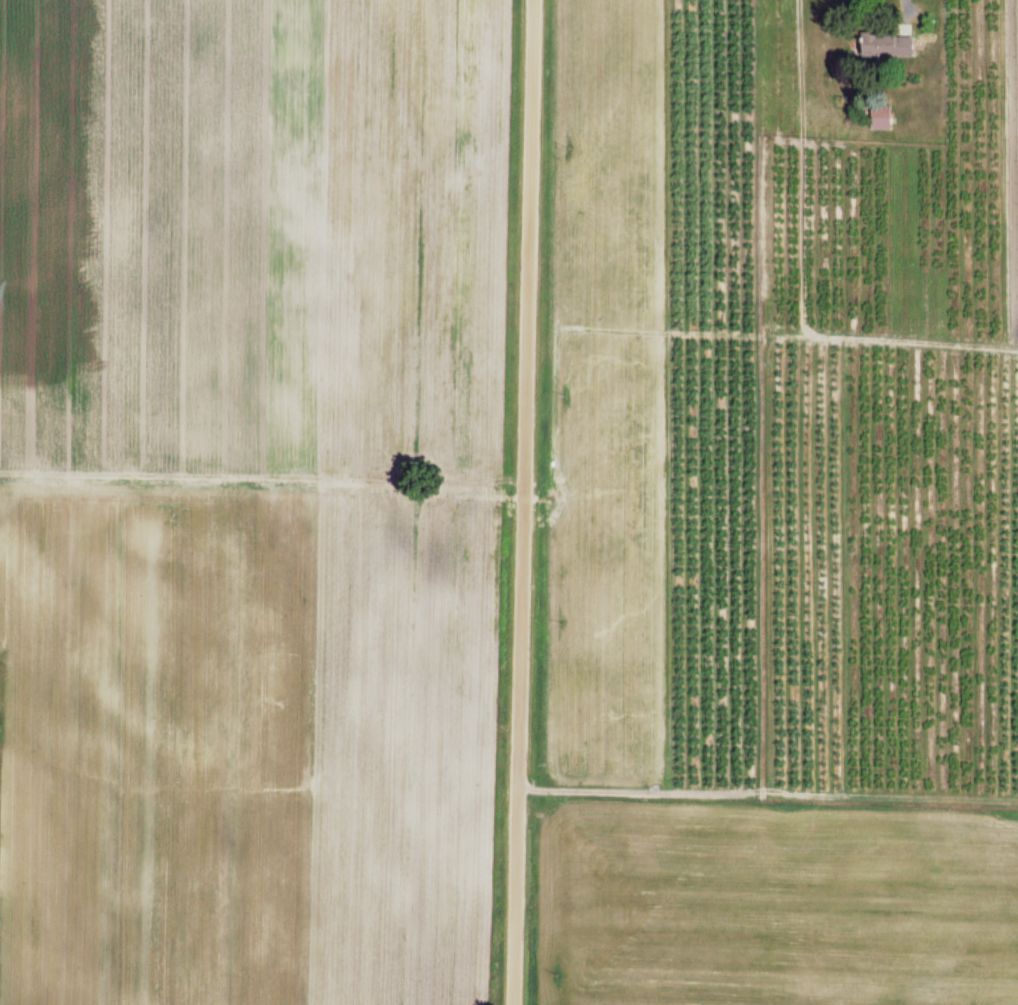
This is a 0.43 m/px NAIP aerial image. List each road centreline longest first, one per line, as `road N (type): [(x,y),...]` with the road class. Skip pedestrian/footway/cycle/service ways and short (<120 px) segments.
road 1 (residential): [(514,1004),(533,0)]

